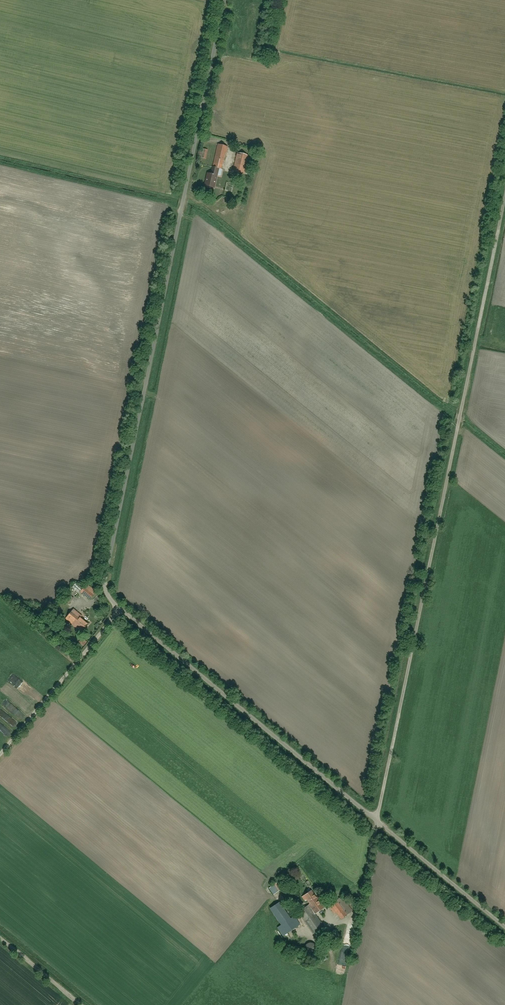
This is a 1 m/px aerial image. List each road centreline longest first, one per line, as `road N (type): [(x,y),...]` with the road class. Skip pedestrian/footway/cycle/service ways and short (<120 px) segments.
road 1 (unclassified): [(377,821),(504,204)]
road 2 (unclassified): [(224,0),(105,581),(120,610)]
road 3 (unclassified): [(377,821),(120,610)]
road 4 (unclassified): [(120,610),(0,761)]
road 5 (unclassified): [(504,927),(377,821)]

